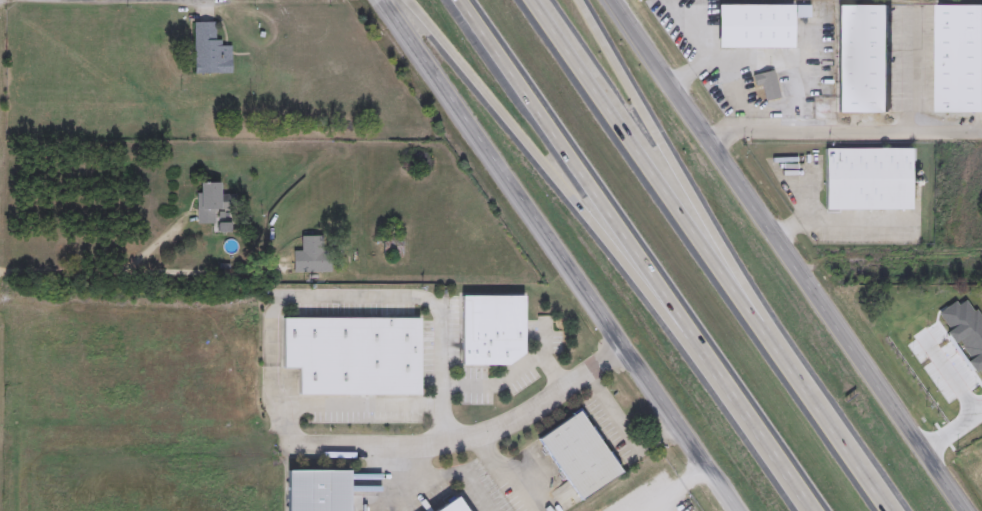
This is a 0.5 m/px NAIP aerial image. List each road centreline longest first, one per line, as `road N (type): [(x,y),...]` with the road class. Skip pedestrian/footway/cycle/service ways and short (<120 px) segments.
road 1 (secondary): [(385,0),(740,510)]
road 2 (secondary): [(962,510),(707,147)]
road 3 (motorway): [(776,351),(535,0)]
road 4 (motorway): [(776,351),(766,317),(581,0)]
road 5 (residential): [(626,347),(481,435),(446,443),(293,443)]
road 6 (motorway): [(408,0),(614,245),(641,264)]
road 7 (motorway): [(462,0),(641,264)]
road 8 (motorway): [(641,264),(813,510)]
road 9 (secondary): [(679,108),(601,0)]
road 10 (motorway): [(847,448),(776,351)]

